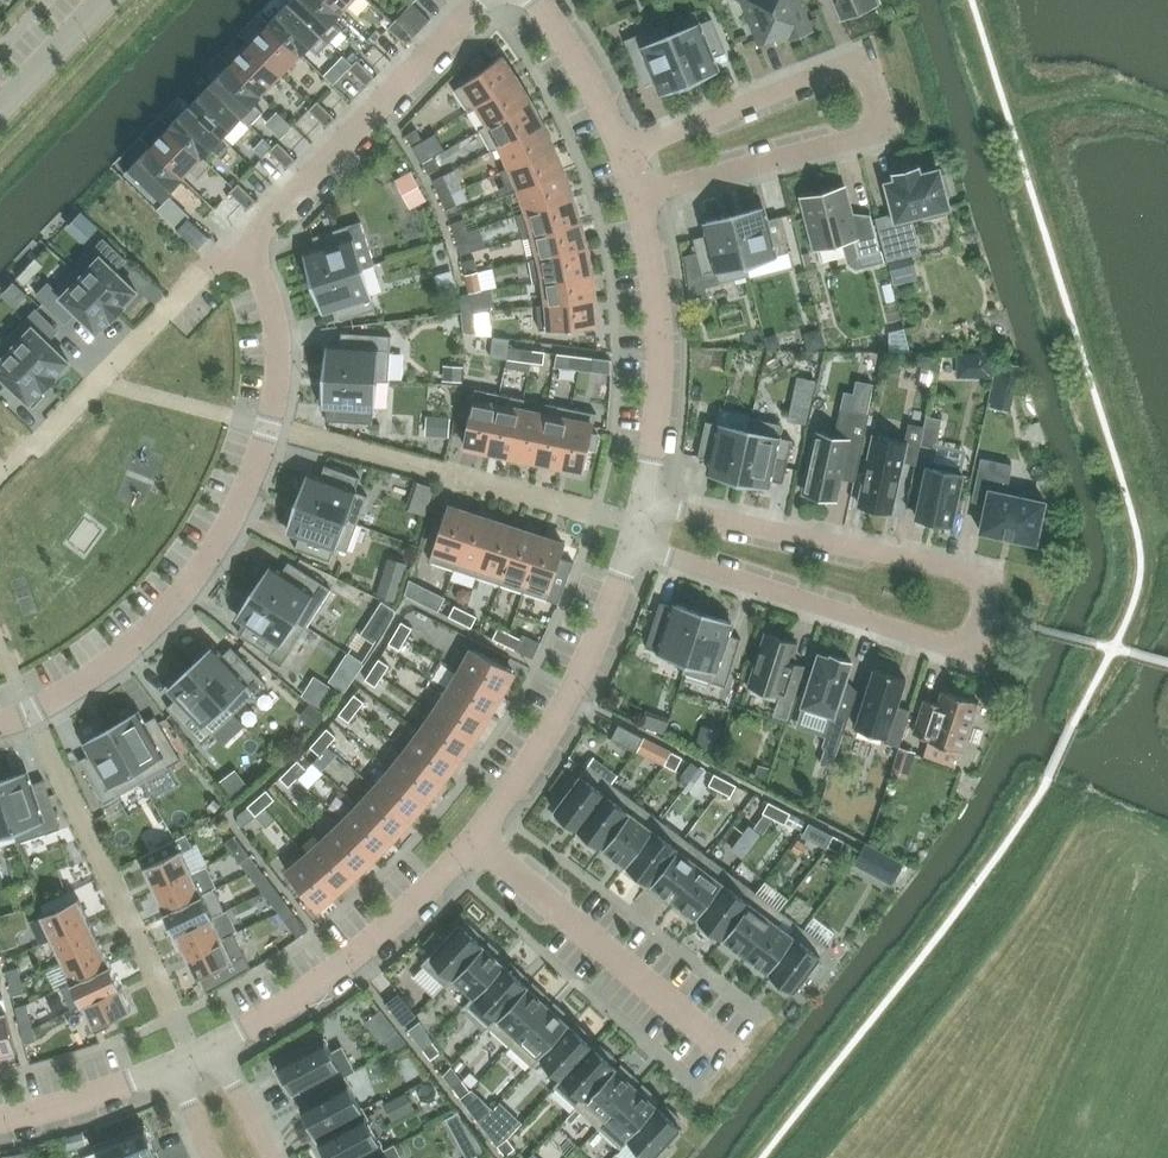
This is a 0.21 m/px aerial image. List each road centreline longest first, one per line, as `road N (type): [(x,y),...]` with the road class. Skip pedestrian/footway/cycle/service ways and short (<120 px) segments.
road 1 (residential): [(650,505),(986,580),(970,655),(637,551)]
road 2 (residential): [(0,728),(64,697),(126,653),(197,579),(230,527),(261,454),(281,369),(271,297),(251,246)]
road 3 (residential): [(625,154),(862,62),(885,131),(641,197)]
road 4 (residential): [(0,478),(216,263),(251,246)]
road 5 (residential): [(637,551),(574,690),(474,843)]
road 6 (residential): [(251,246),(478,0)]
road 7 (residential): [(474,843),(731,1056)]
road 8 (residential): [(474,843),(357,957),(218,1047)]
road 9 (residential): [(641,197),(660,335),(650,505)]
road 10 (residential): [(536,0),(594,87),(625,154)]
road 11 (residential): [(168,1070),(0,1123)]
road 12 (residential): [(0,116),(112,0)]
road 13 (residential): [(218,1047),(274,1157)]

